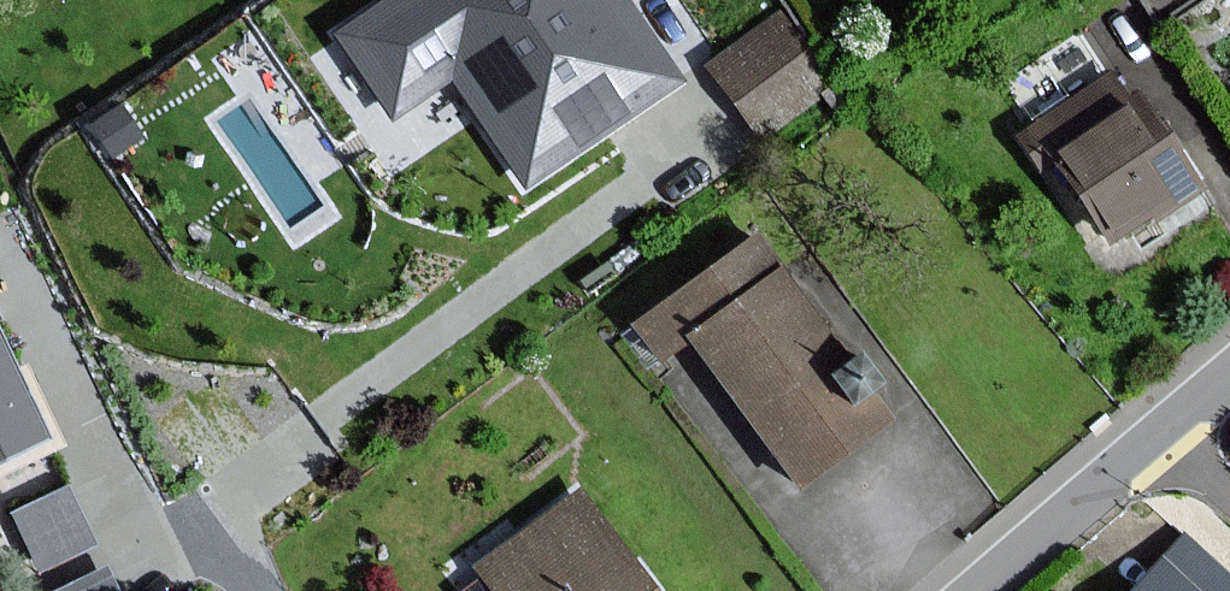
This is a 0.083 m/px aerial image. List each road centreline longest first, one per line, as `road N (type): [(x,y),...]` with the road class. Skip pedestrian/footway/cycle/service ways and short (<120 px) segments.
road 1 (residential): [(693,92),(701,117),(695,143),(293,441),(250,486),(236,534),(259,590)]
road 2 (residential): [(1229,375),(978,590)]

